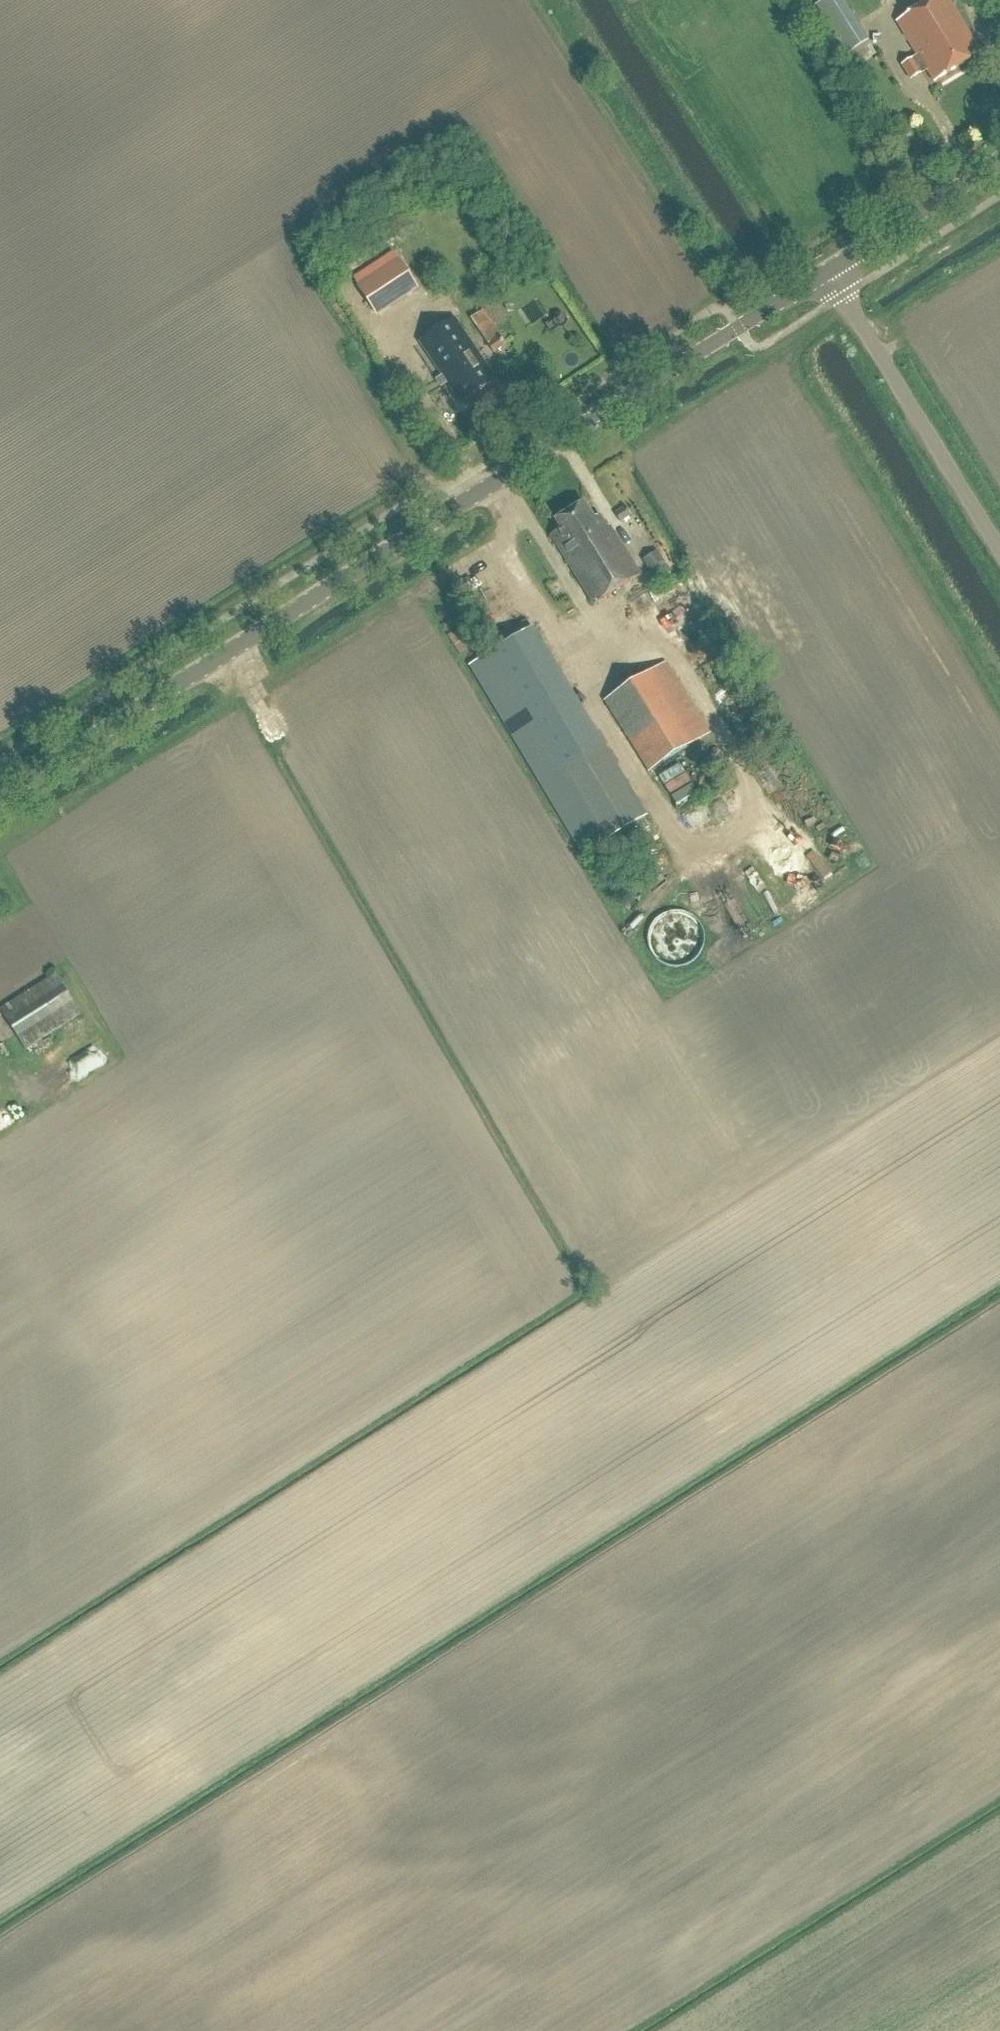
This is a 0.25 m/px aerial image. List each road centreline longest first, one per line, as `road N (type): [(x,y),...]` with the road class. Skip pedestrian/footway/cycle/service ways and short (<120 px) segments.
road 1 (tertiary): [(0,798),(826,273)]
road 2 (unclassified): [(999,552),(826,273)]
road 3 (tertiary): [(826,273),(999,163)]

